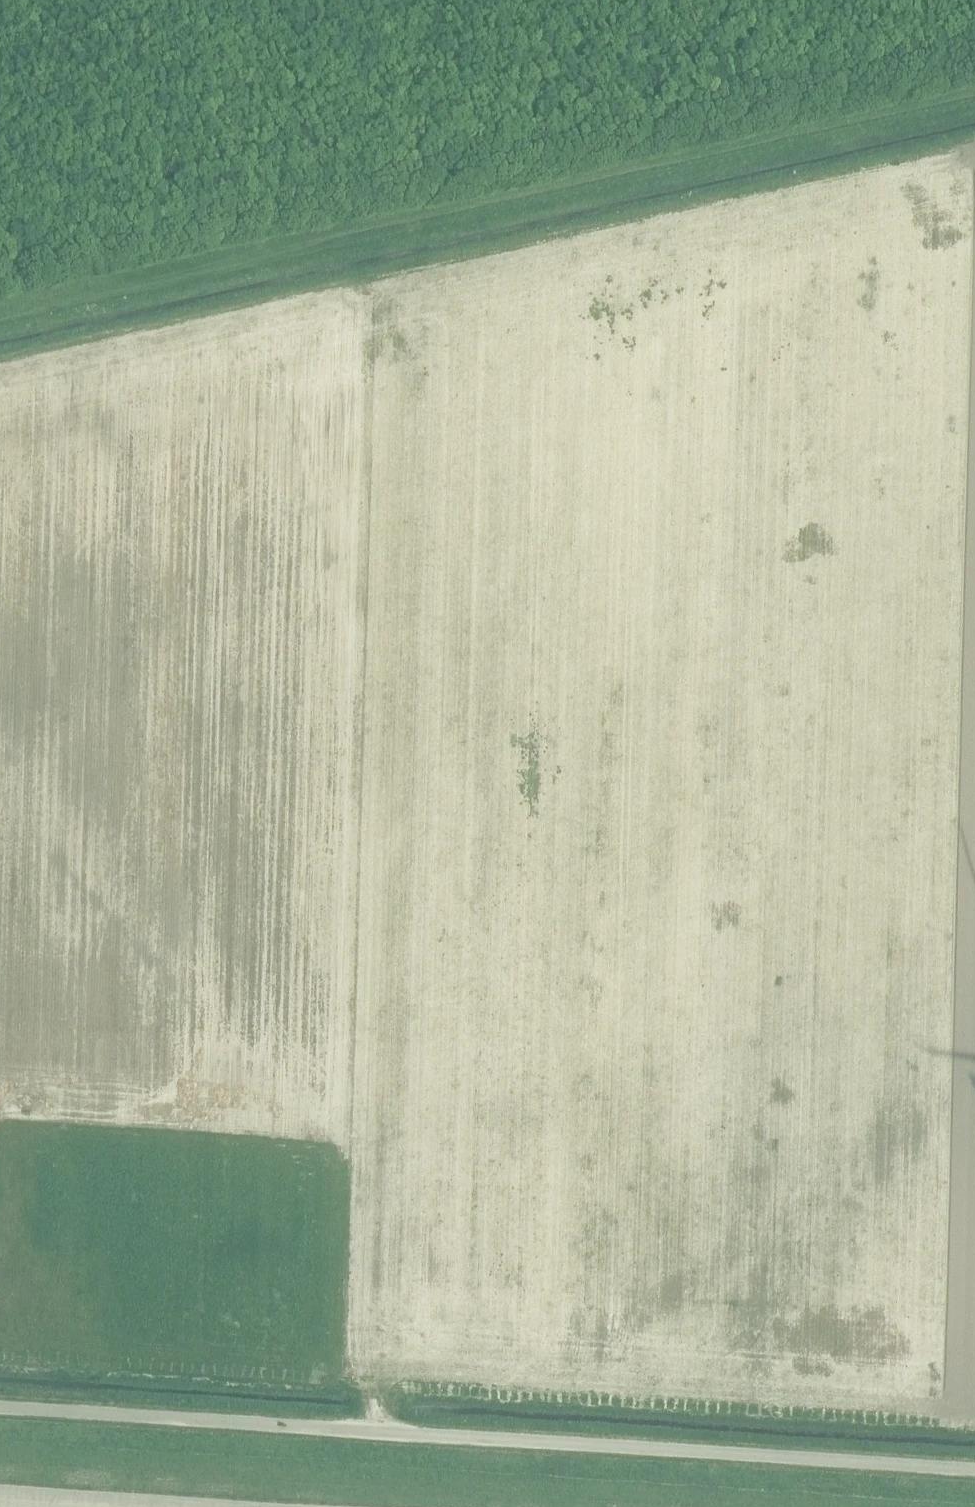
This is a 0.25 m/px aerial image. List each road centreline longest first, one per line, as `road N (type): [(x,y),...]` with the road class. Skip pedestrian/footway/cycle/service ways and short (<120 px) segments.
road 1 (track): [(974,101),(0,319)]
road 2 (unclassified): [(974,1469),(0,1406)]

